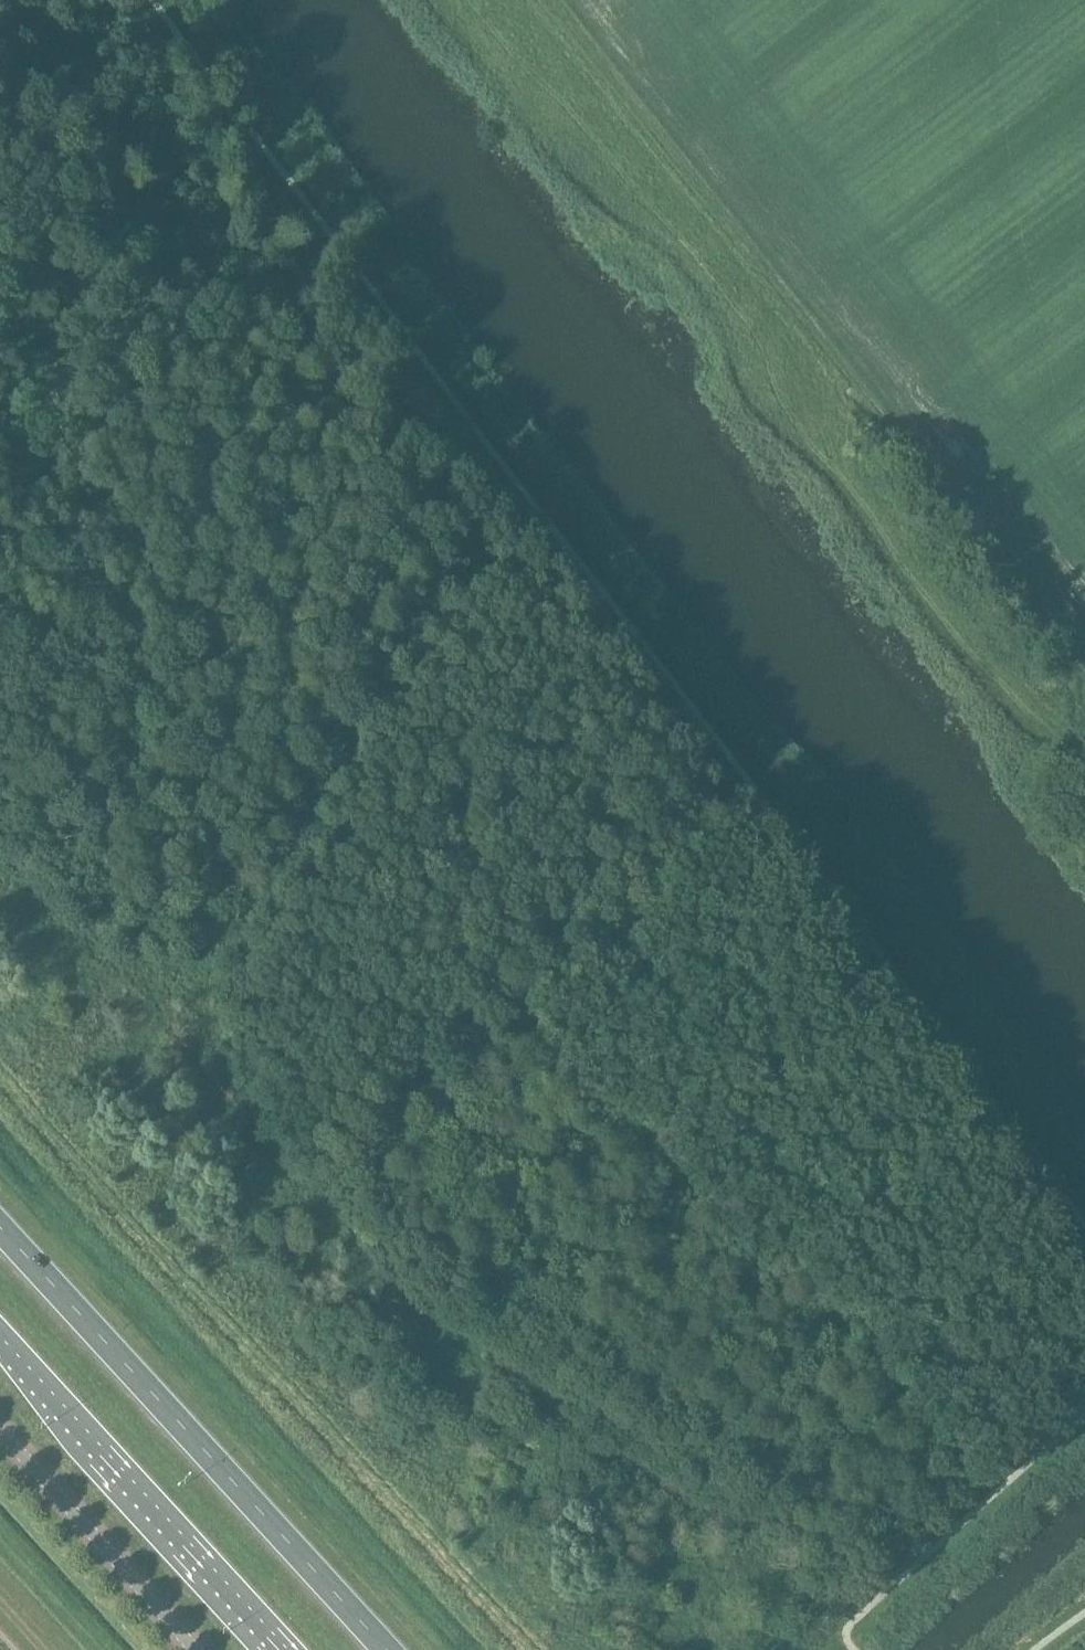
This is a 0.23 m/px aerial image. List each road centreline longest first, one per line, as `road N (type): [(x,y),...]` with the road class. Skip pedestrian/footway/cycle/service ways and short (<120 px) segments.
road 1 (trunk): [(387,1649),(0,1228)]
road 2 (trunk): [(0,1337),(286,1649)]
road 3 (unclassified): [(0,1438),(194,1649)]

